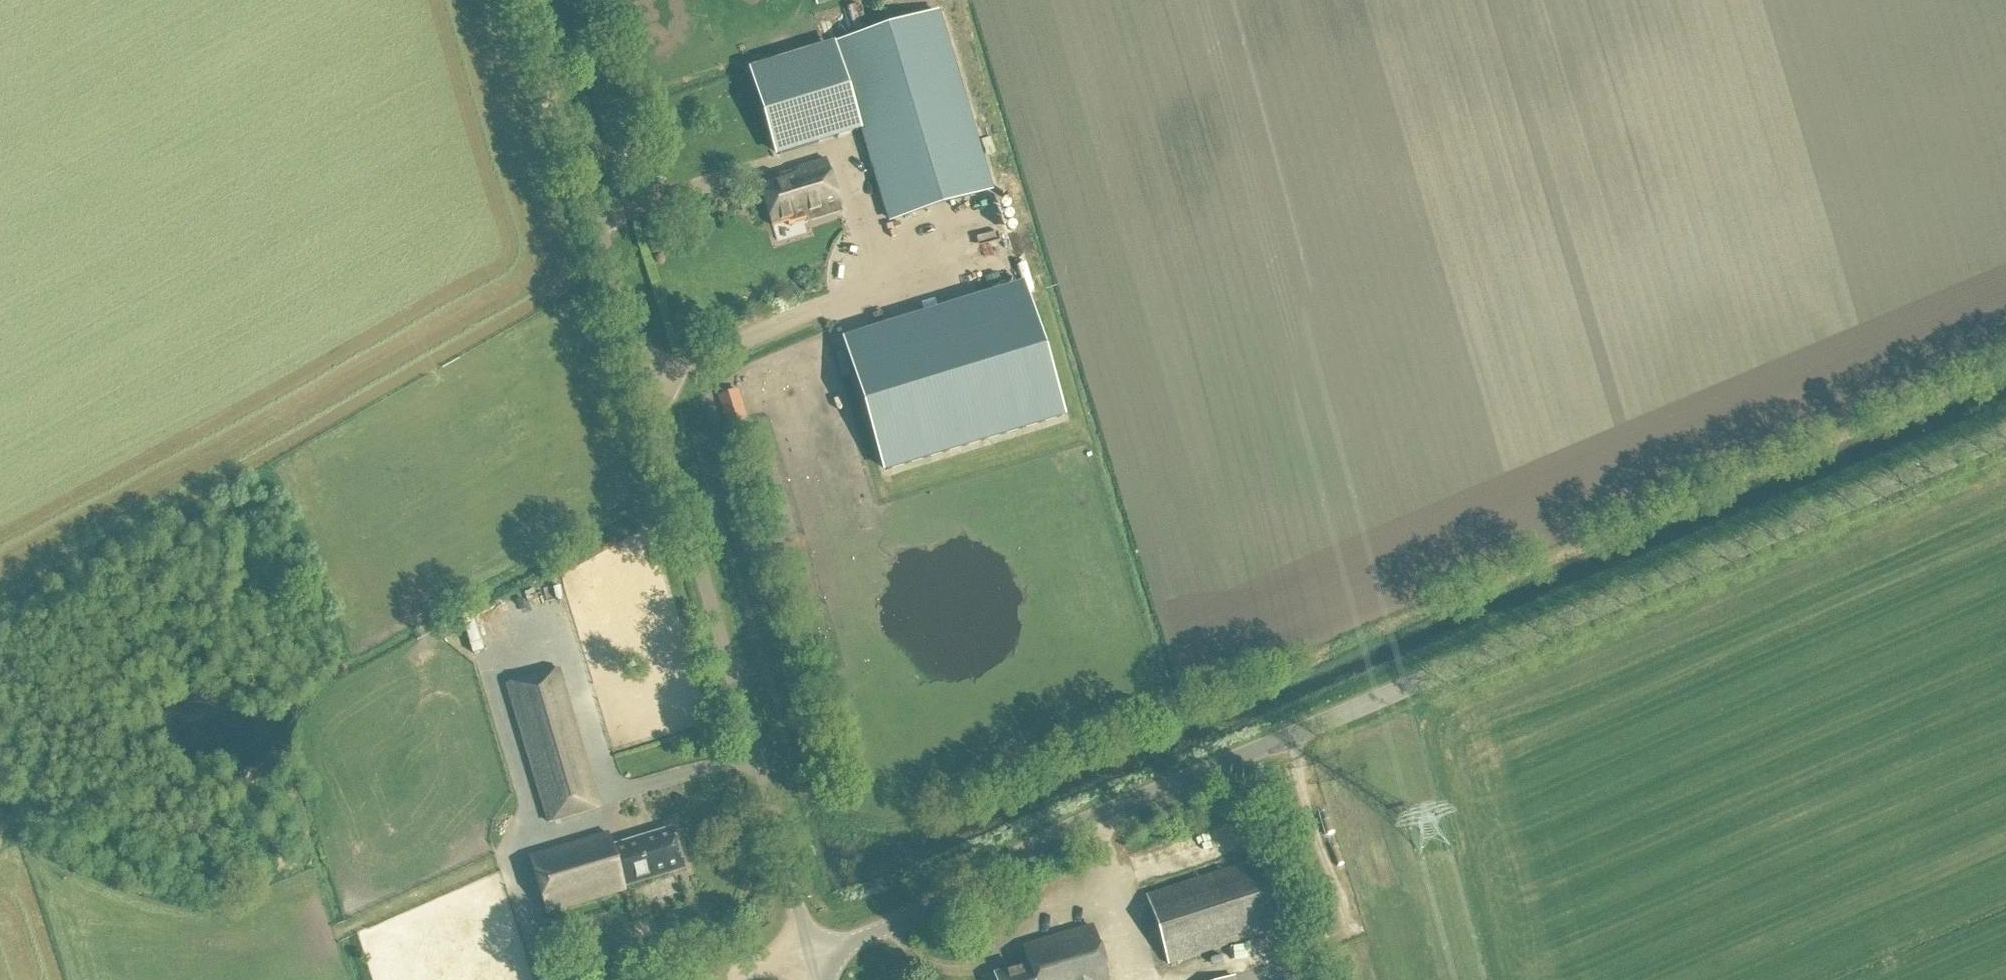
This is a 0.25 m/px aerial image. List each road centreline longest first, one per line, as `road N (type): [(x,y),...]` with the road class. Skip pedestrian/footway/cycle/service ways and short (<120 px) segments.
road 1 (unclassified): [(2005,435),(1069,828),(892,927),(808,953)]
road 2 (unclassified): [(808,953),(532,0)]

